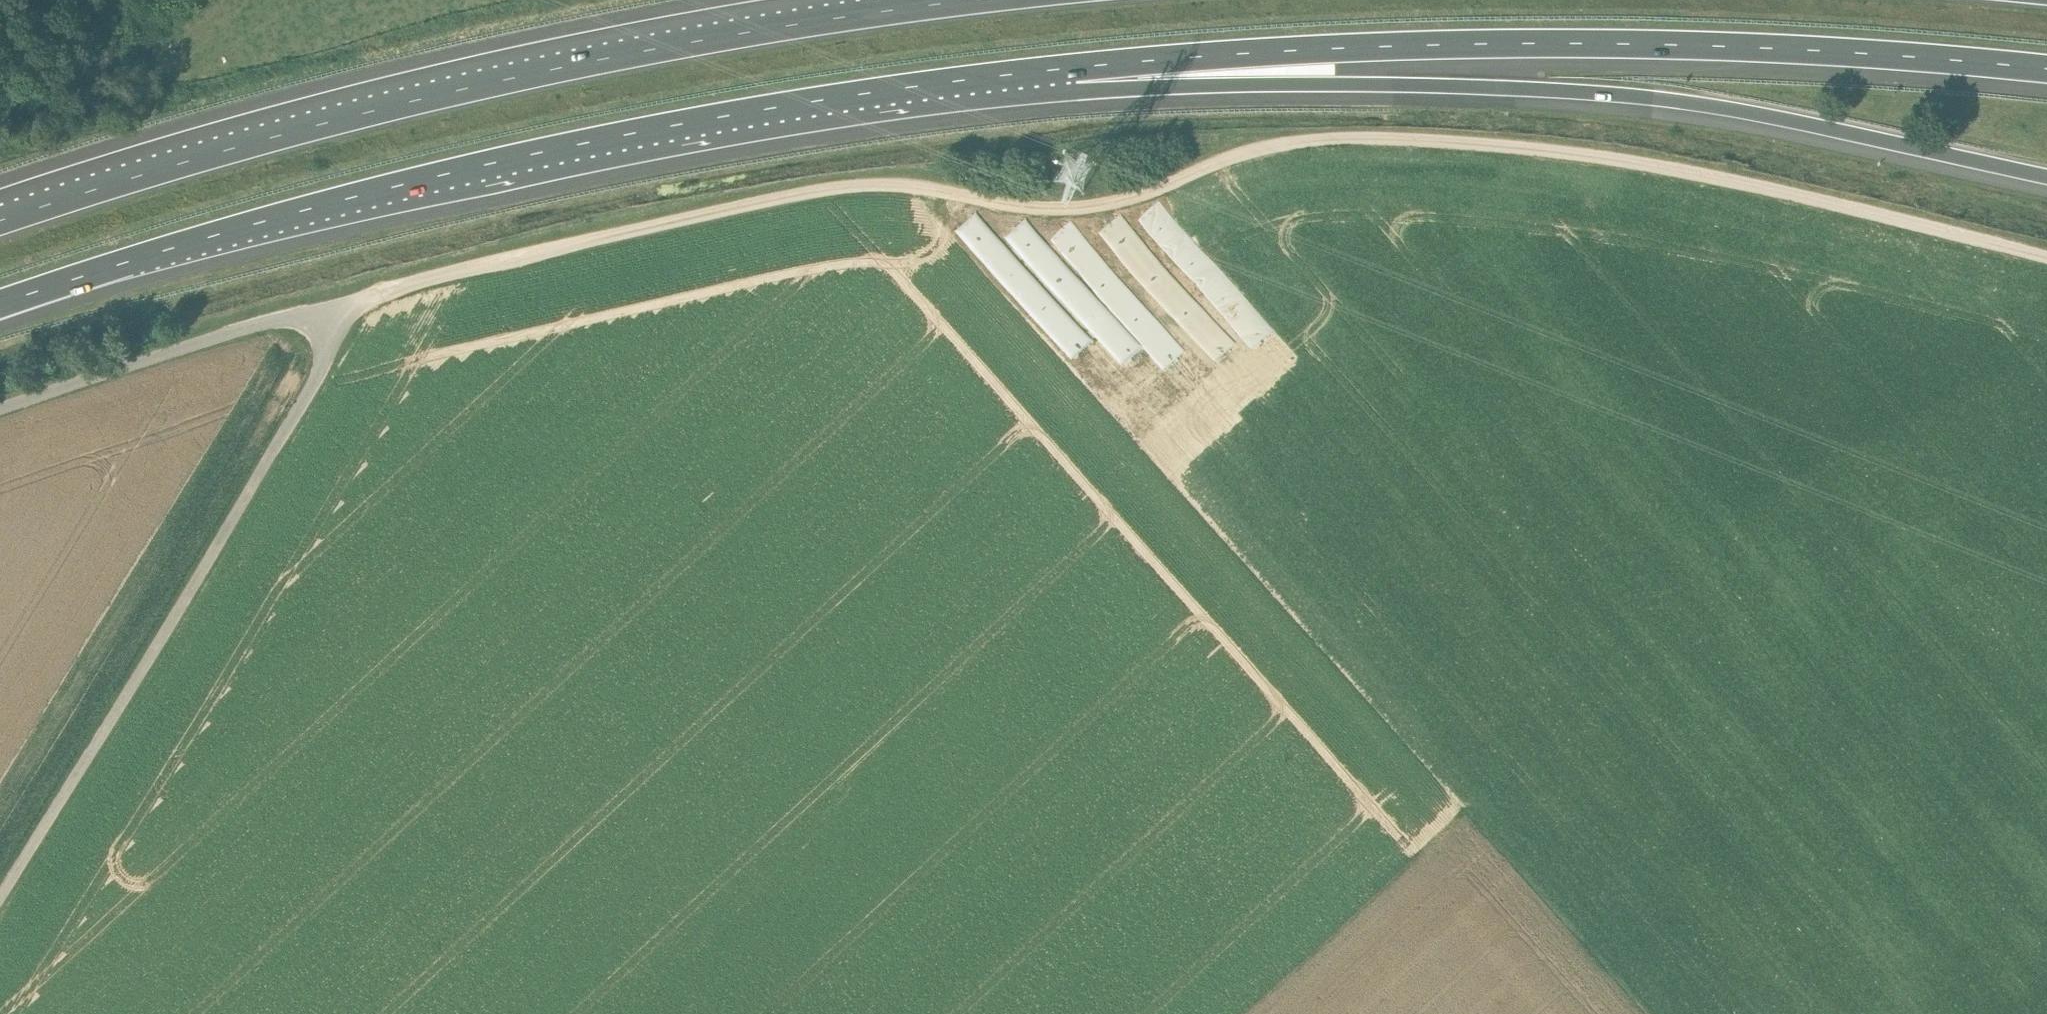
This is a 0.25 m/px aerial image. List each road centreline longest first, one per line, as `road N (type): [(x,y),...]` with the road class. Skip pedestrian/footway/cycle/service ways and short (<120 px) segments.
road 1 (track): [(329,307),(420,279),(824,189),(907,184),(1080,207),(1218,160),(1321,138),(1582,153),(2046,254)]
road 2 (motorway): [(0,311),(198,245),(450,179),(768,113),(1077,70)]
road 3 (motorway): [(1077,70),(1213,81),(1472,79),(1731,110),(2046,177)]
road 4 (motorway): [(1077,70),(1569,48),(2046,75)]
road 5 (motorway): [(936,1),(720,31),(525,69),(181,157),(0,214)]
road 6 (unclassified): [(329,307),(0,408)]

